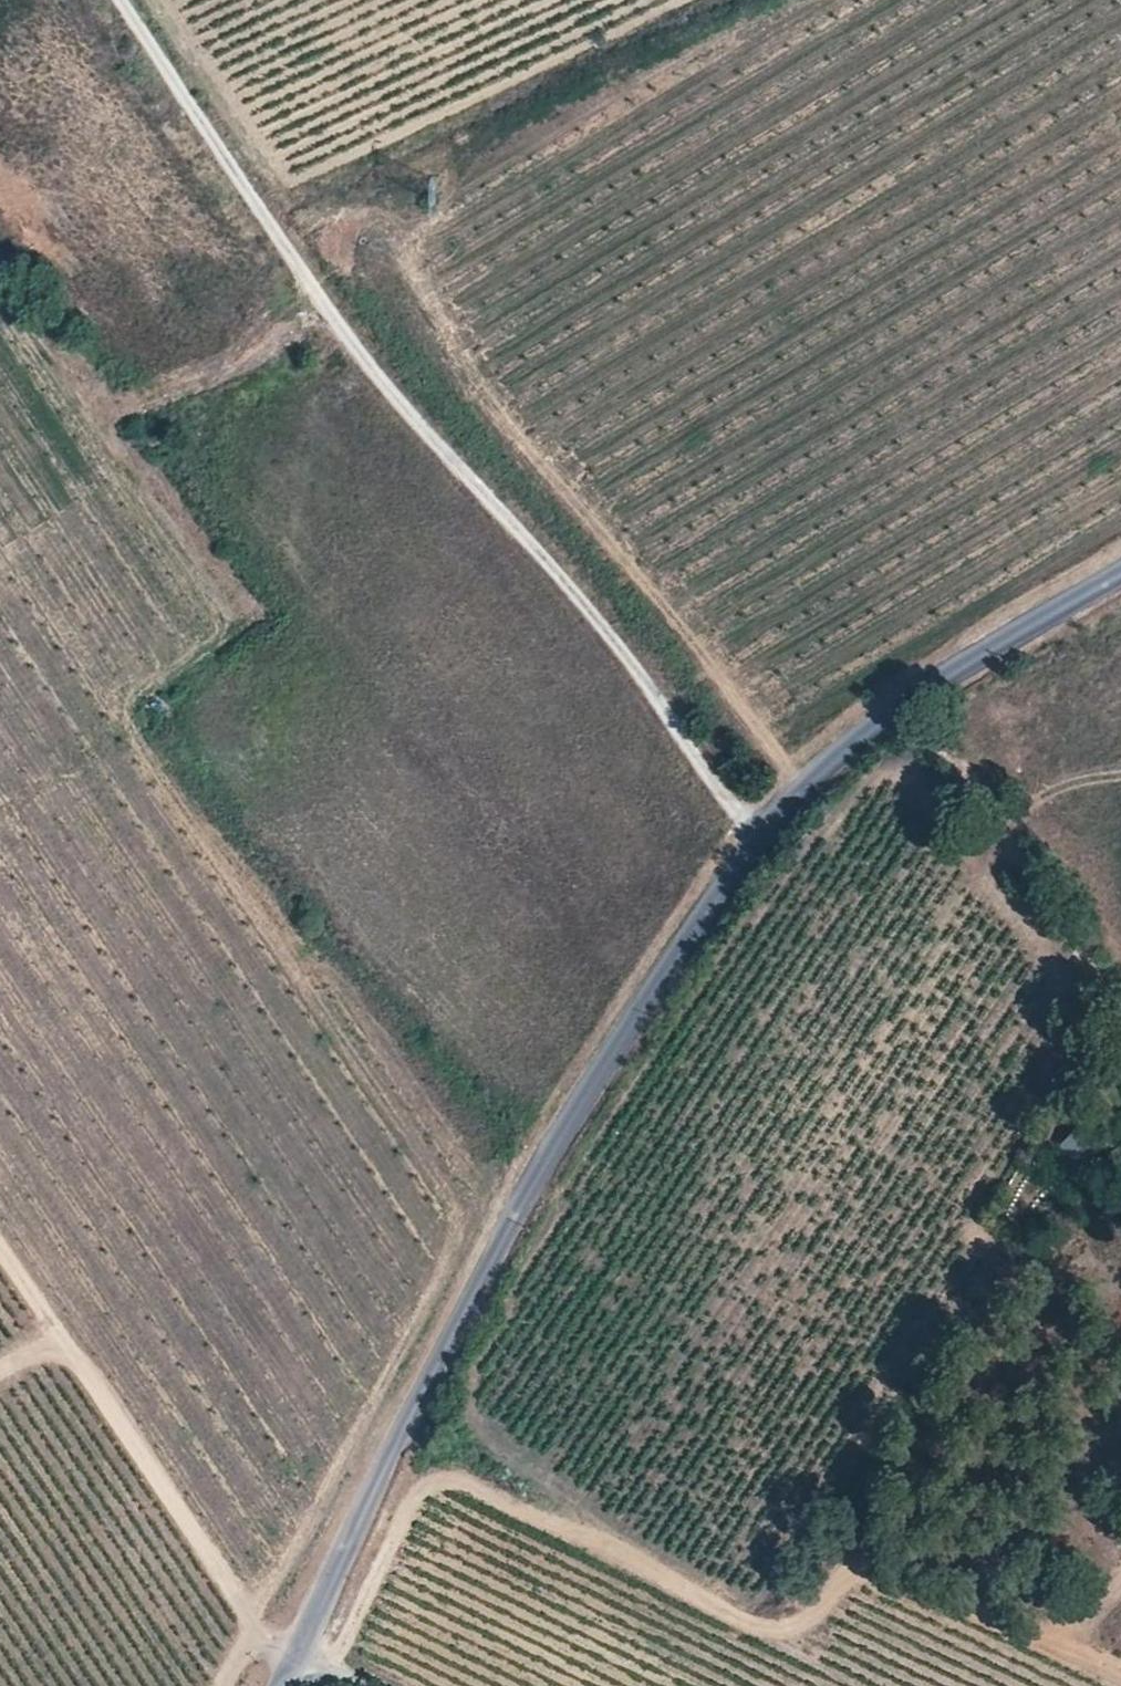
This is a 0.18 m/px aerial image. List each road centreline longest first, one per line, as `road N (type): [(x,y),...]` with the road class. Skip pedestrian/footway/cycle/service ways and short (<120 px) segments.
road 1 (unclassified): [(280,1685),(490,1257),(796,795),(1052,601),(1120,567)]
road 2 (track): [(118,0),(384,395),(572,601),(723,807),(767,839)]
road 3 (track): [(1120,1004),(913,706)]

